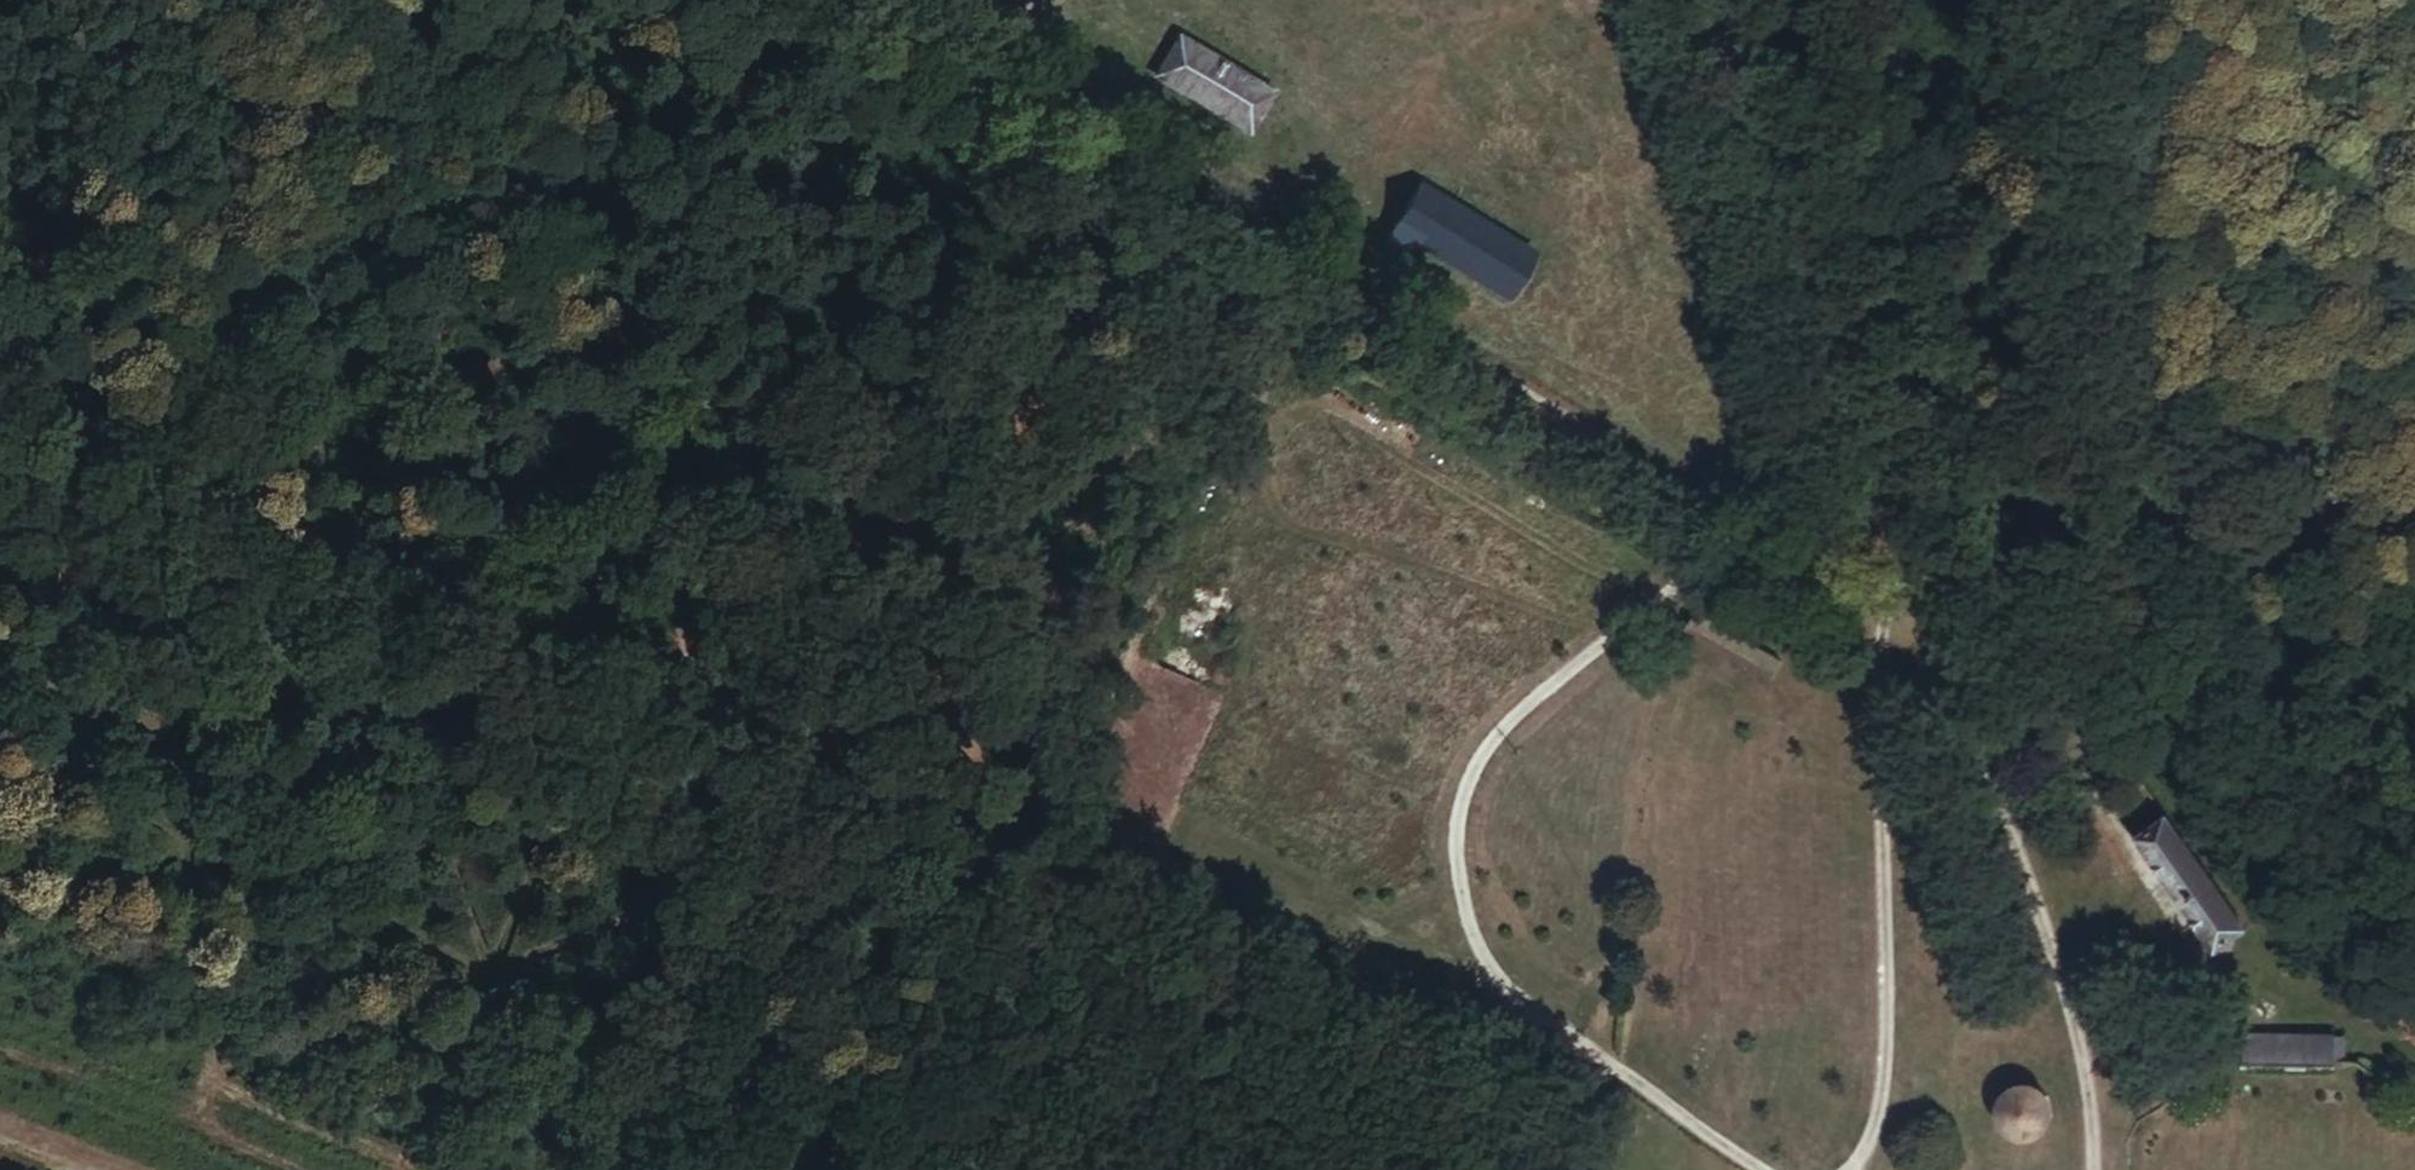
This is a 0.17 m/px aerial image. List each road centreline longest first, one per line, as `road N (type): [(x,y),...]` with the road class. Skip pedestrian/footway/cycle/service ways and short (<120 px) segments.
road 1 (track): [(1532,1169),(1552,1069),(0,401)]

